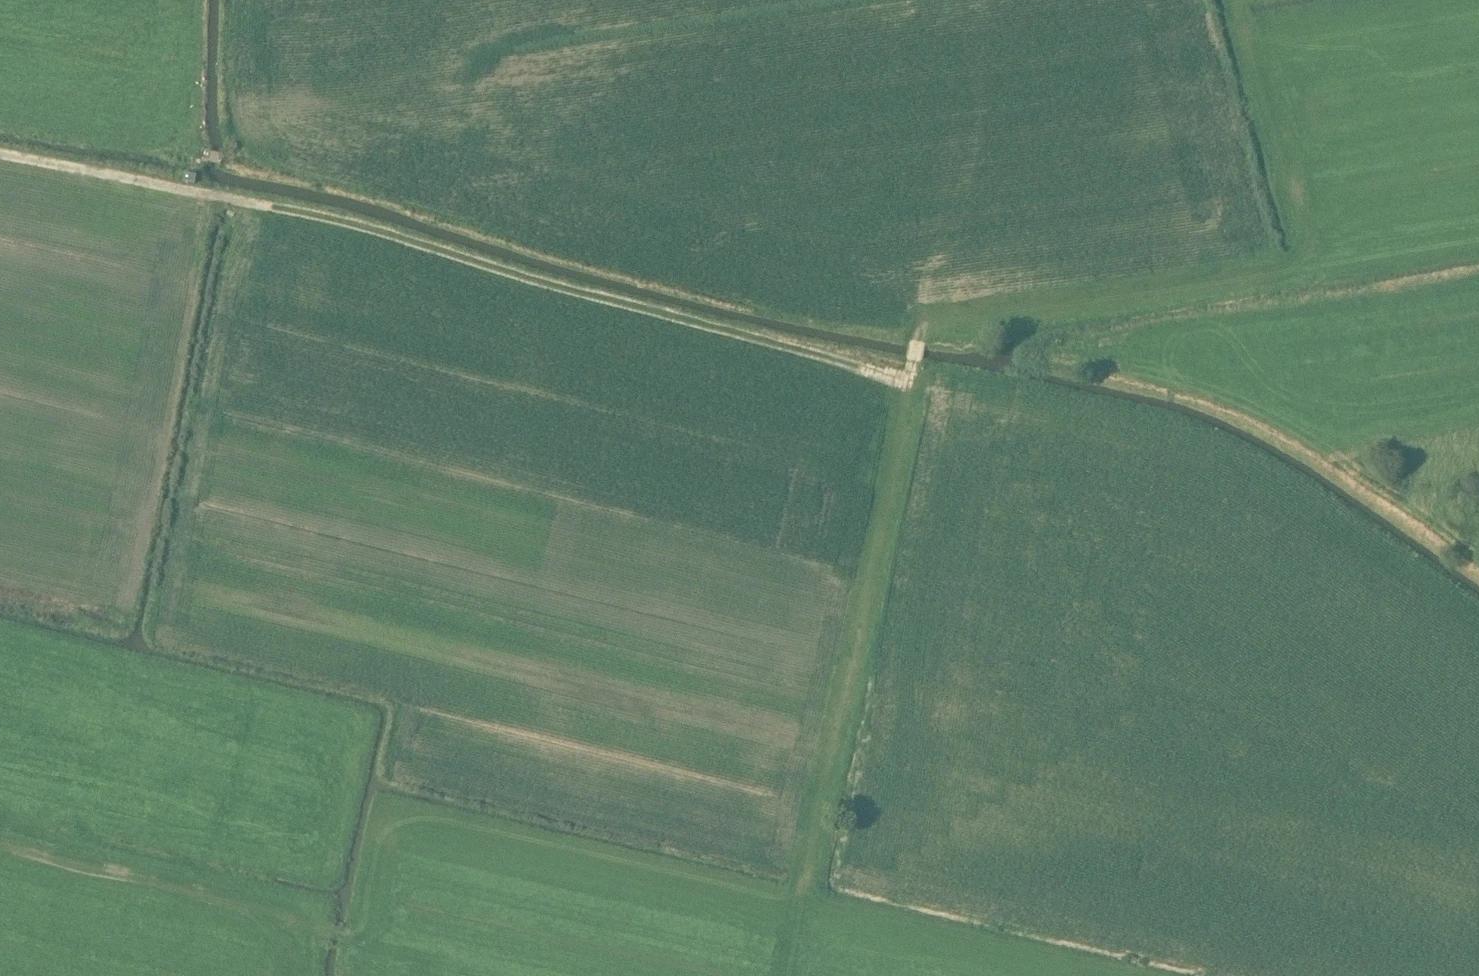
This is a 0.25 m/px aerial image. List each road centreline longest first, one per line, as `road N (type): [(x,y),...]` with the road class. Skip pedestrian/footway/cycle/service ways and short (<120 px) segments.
road 1 (track): [(924,316),(906,378),(309,213),(189,189)]
road 2 (track): [(0,154),(189,189),(219,69),(223,0)]

